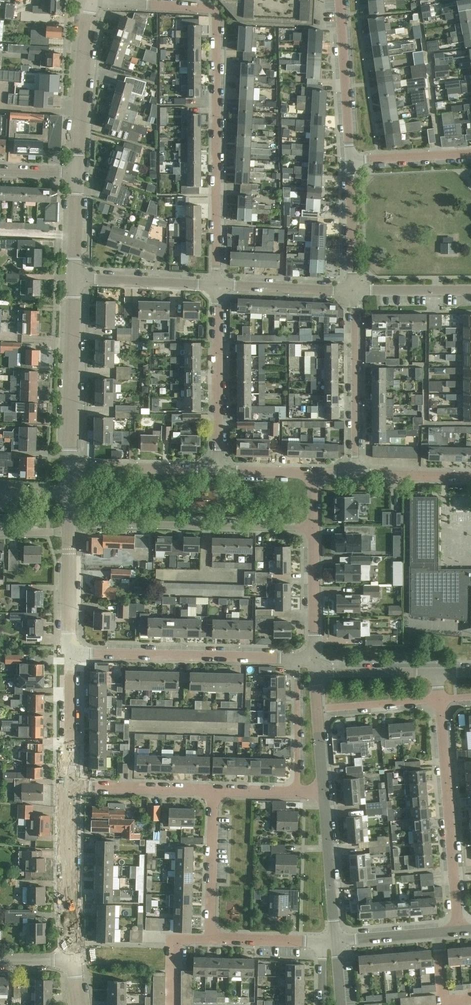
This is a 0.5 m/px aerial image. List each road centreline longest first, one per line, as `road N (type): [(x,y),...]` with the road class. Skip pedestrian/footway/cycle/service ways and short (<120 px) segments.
road 1 (residential): [(90,2),(216,13),(217,285)]
road 2 (residential): [(316,528),(70,523)]
road 3 (residential): [(459,930),(440,699)]
road 4 (residential): [(299,660),(69,652)]
road 5 (residential): [(71,467),(74,279)]
road 6 (residential): [(217,472),(217,285)]
road 7 (residential): [(354,474),(354,290)]
road 8 (residential): [(72,962),(68,787)]
road 9 (residential): [(78,174),(90,2)]
road 10 (residential): [(353,167),(340,0)]
road 11 (residential): [(209,939),(213,791)]
road 12 (residential): [(336,941),(325,794)]
road 13 (residential): [(217,472),(71,467)]
road 14 (residential): [(68,787),(213,791)]
road 15 (residential): [(217,285),(74,279)]
road 16 (residential): [(317,667),(316,528)]
road 17 (residential): [(354,290),(217,285)]
road 18 (residential): [(68,787),(69,652)]
road 19 (residential): [(299,660),(296,793)]
road 20 (residential): [(442,669),(317,667)]
road 21 (residential): [(336,941),(459,930)]
road 22 (residential): [(354,290),(353,167)]
road 23 (residential): [(318,709),(440,699)]

